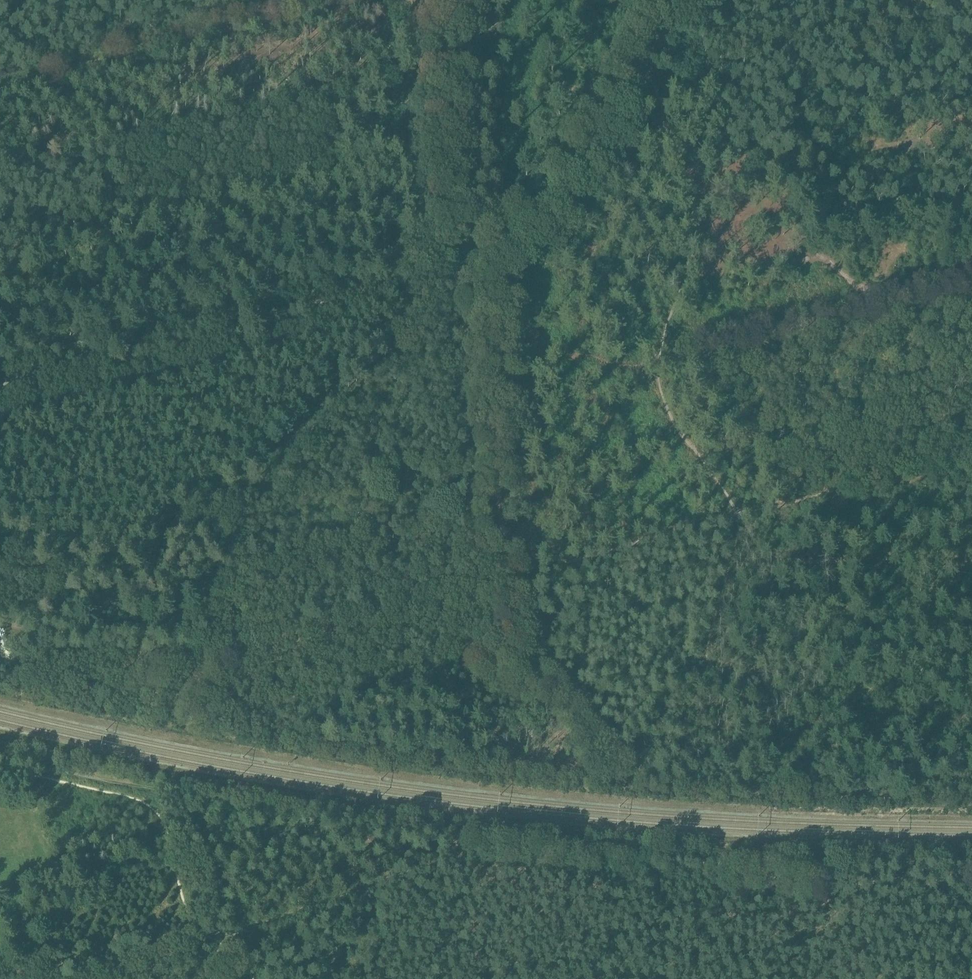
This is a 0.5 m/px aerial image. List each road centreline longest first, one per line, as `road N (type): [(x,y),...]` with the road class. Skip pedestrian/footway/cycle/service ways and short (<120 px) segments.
road 1 (track): [(620,786),(530,661),(508,583),(492,324),(452,231),(441,0)]
road 2 (track): [(472,287),(277,494),(232,561),(221,652)]
road 3 (track): [(355,0),(0,86)]
road 4 (track): [(679,0),(527,232),(472,287)]
road 5 (track): [(659,353),(971,272)]
road 6 (track): [(220,939),(340,888),(457,852)]
road 7 (track): [(457,852),(649,867)]
road 8 (track): [(0,752),(117,784),(179,790)]
road 9 (track): [(179,790),(220,939)]

